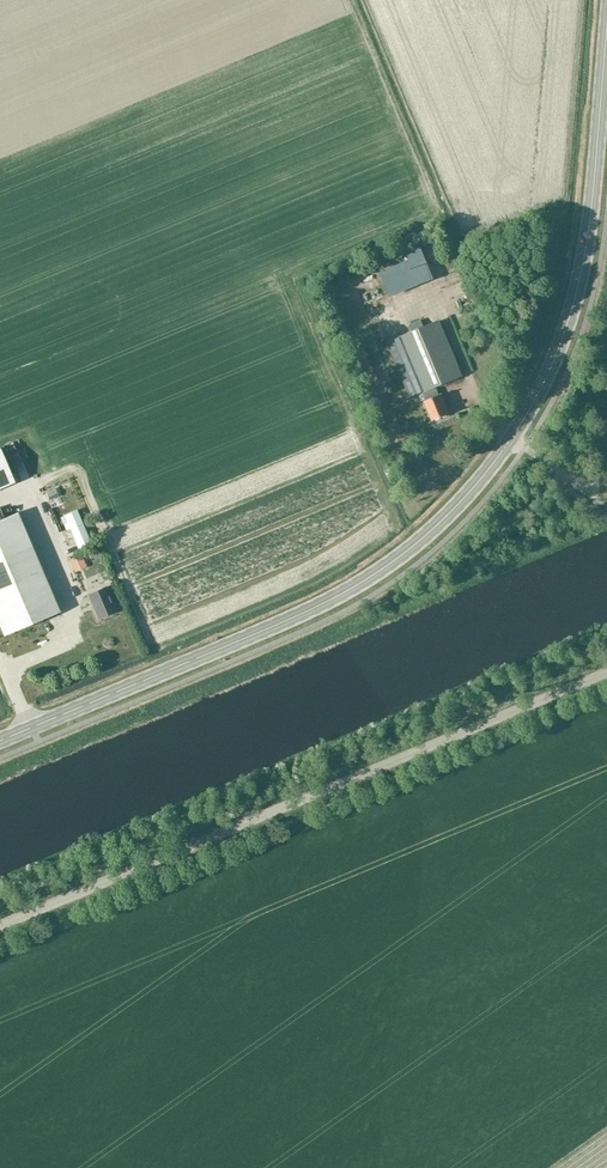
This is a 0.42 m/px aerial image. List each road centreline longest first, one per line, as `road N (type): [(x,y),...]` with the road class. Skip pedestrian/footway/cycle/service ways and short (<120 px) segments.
road 1 (primary): [(0,742),(326,603),(387,567),(461,504),(528,415),(565,336),(591,220),(606,41)]
road 2 (unclassified): [(0,925),(606,672)]

